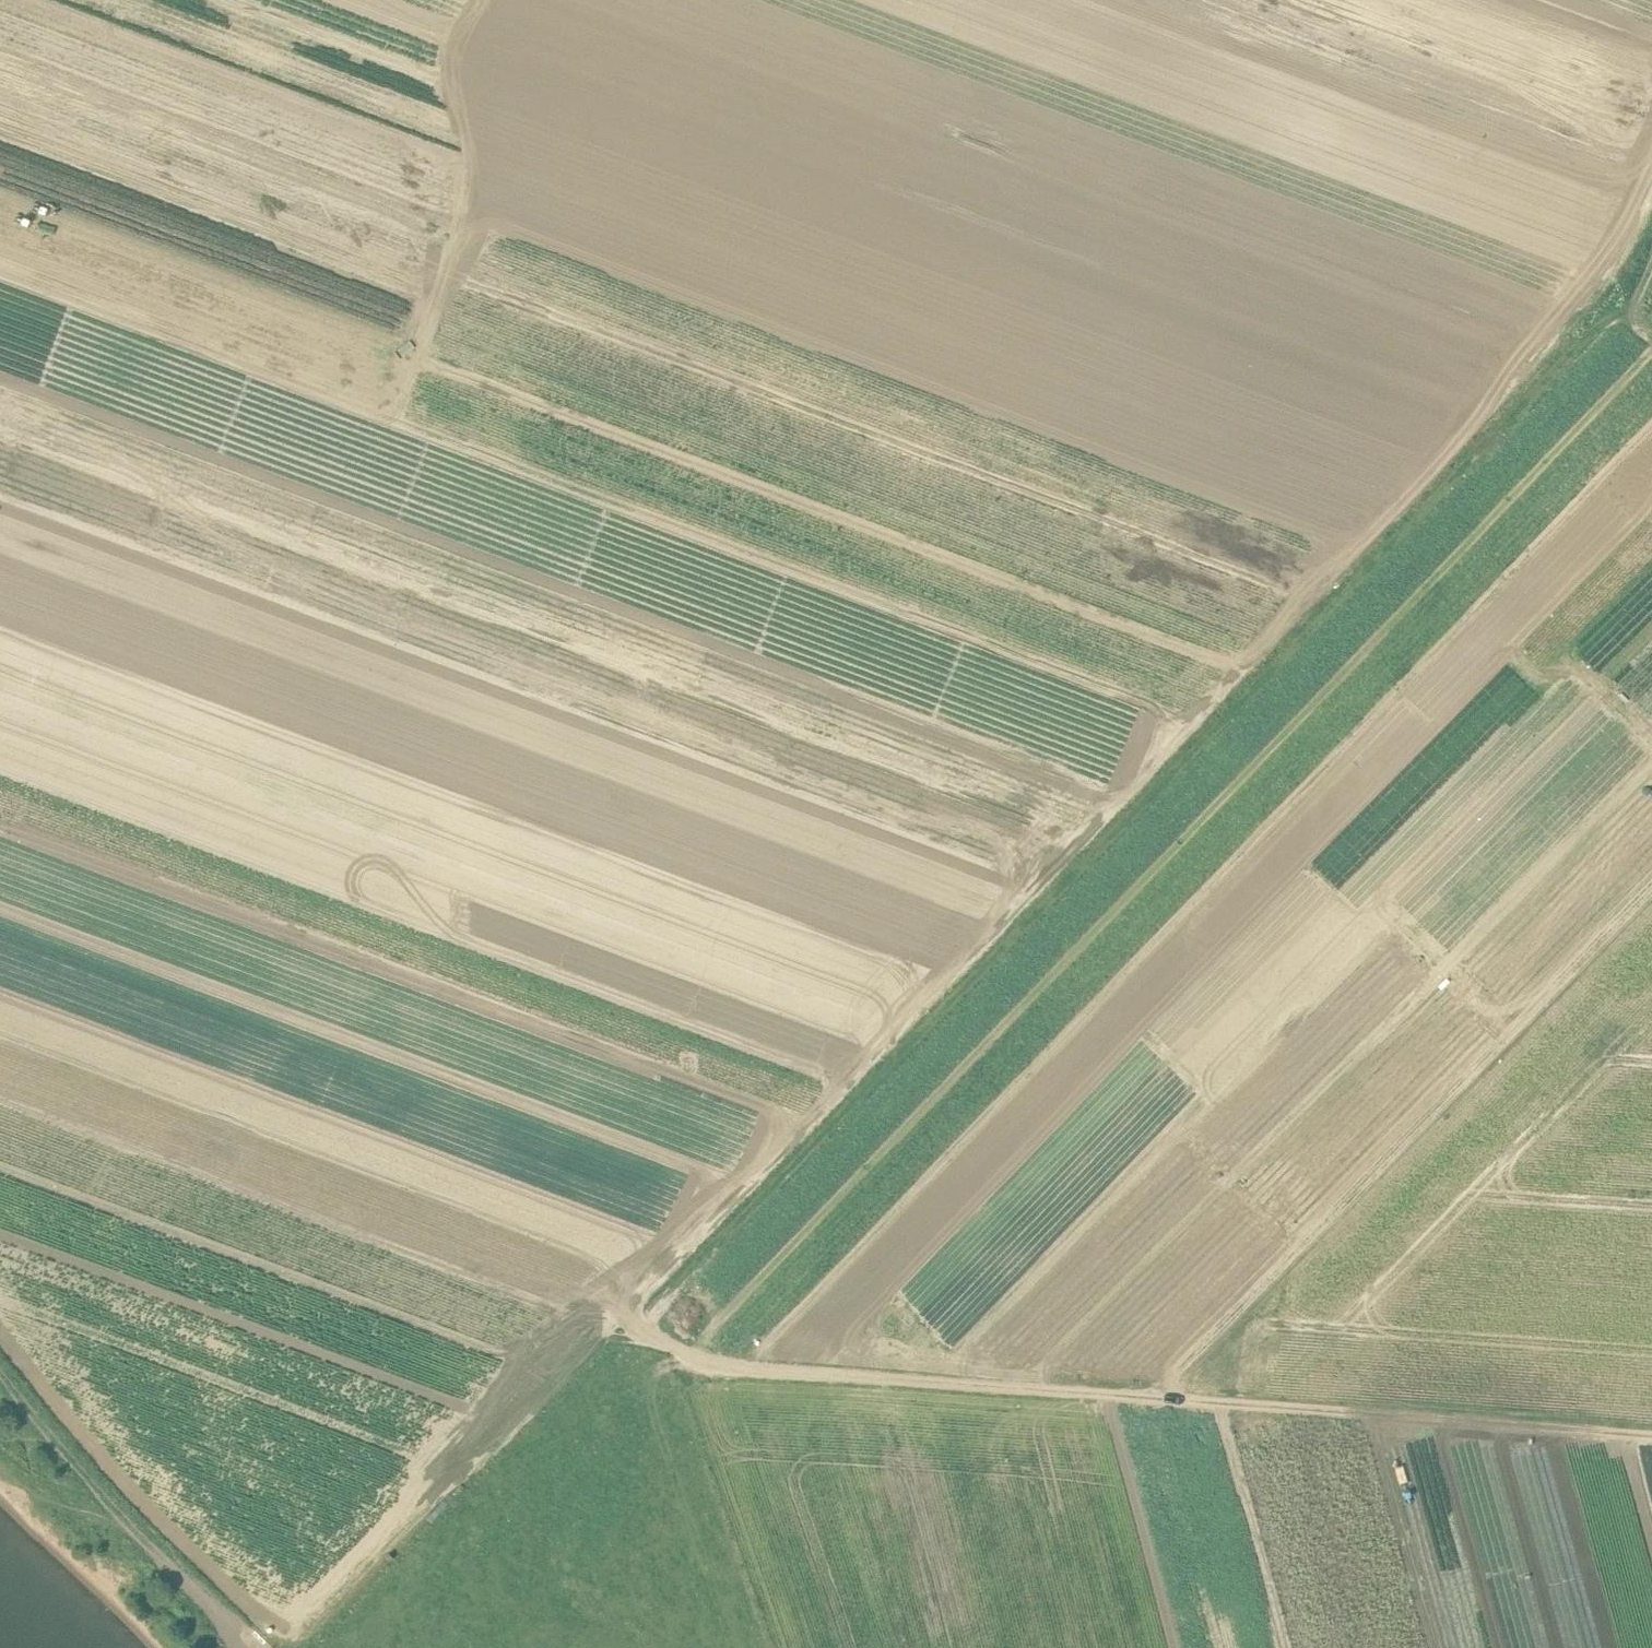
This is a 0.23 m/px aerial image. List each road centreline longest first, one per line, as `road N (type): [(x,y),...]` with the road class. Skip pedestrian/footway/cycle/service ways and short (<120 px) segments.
road 1 (unclassified): [(865,1379),(1651,1424)]

